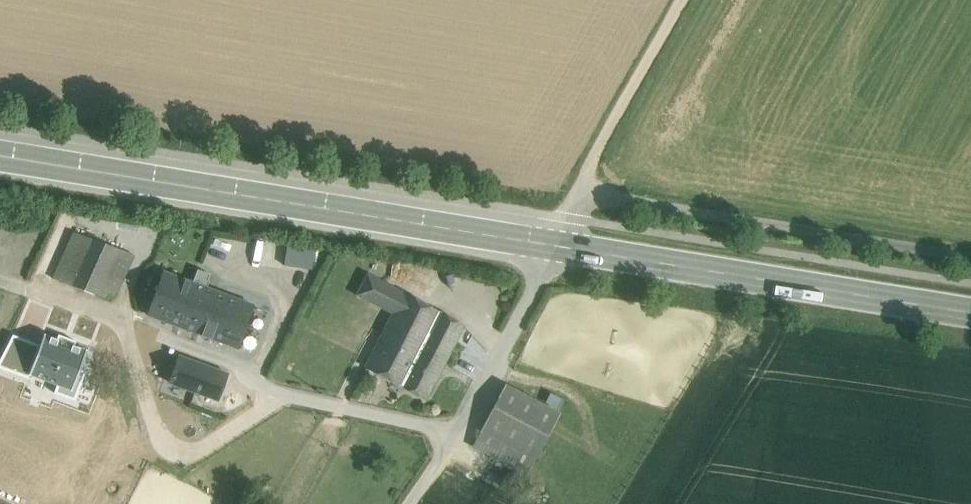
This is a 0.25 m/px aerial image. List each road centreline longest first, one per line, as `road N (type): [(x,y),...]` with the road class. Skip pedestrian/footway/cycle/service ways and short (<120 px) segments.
road 1 (secondary): [(970,306),(0,150)]
road 2 (track): [(450,436),(267,392),(239,362),(0,281)]
road 3 (unclassified): [(566,212),(583,199),(633,193),(970,245)]
road 4 (track): [(406,503),(556,237)]
road 5 (track): [(680,0),(566,212)]

